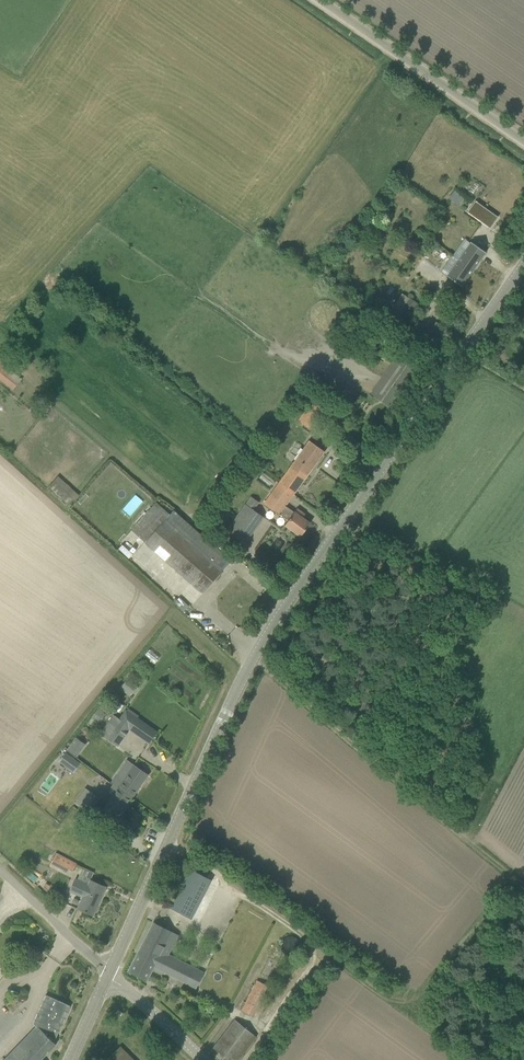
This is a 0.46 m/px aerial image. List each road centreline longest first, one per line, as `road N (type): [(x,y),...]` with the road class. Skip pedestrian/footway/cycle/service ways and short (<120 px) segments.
road 1 (tertiary): [(109,971),(284,615),(523,270)]
road 2 (track): [(523,881),(259,661)]
road 3 (unclassified): [(523,149),(317,0)]
road 4 (unclassified): [(109,971),(0,869)]
road 5 (tertiary): [(197,1059),(109,971)]

